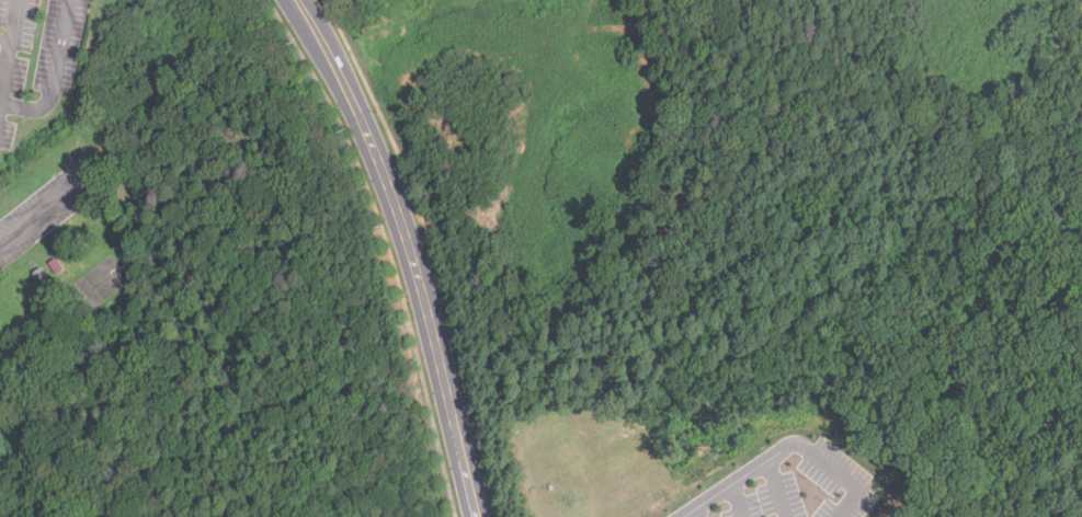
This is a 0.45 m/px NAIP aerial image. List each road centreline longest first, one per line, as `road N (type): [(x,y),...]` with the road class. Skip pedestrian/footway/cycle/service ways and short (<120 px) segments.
road 1 (tertiary): [(475,516),(388,188),(297,0)]

